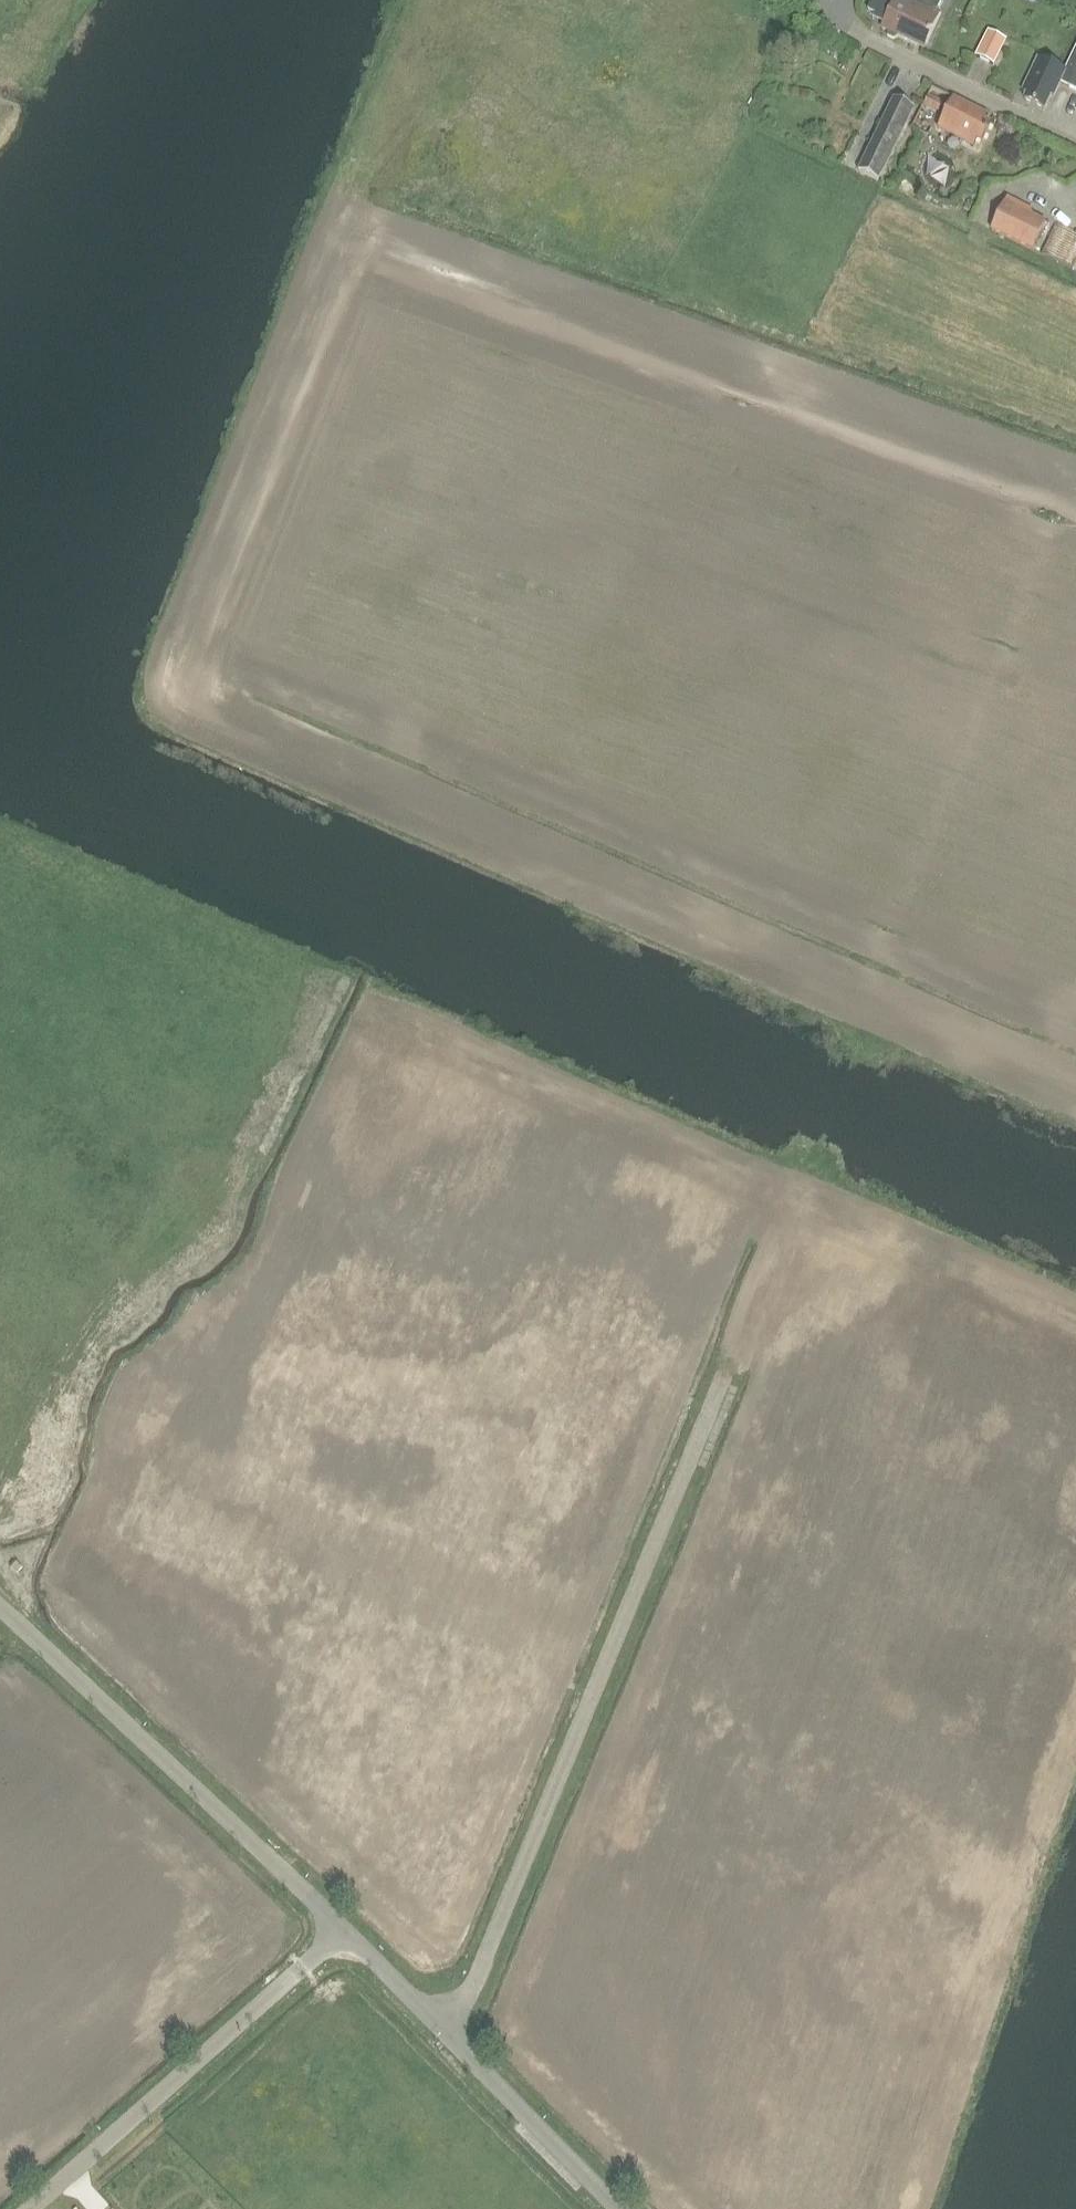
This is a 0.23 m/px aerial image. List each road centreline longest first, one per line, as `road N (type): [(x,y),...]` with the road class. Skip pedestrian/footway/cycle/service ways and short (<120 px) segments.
road 1 (residential): [(440,2028),(467,1997),(725,1377)]
road 2 (residential): [(343,1929),(0,1609)]
road 3 (residential): [(27,2208),(343,1929)]
road 4 (residential): [(1075,144),(830,20)]
road 5 (residential): [(617,2208),(440,2028)]
road 6 (residential): [(440,2028),(343,1929)]

